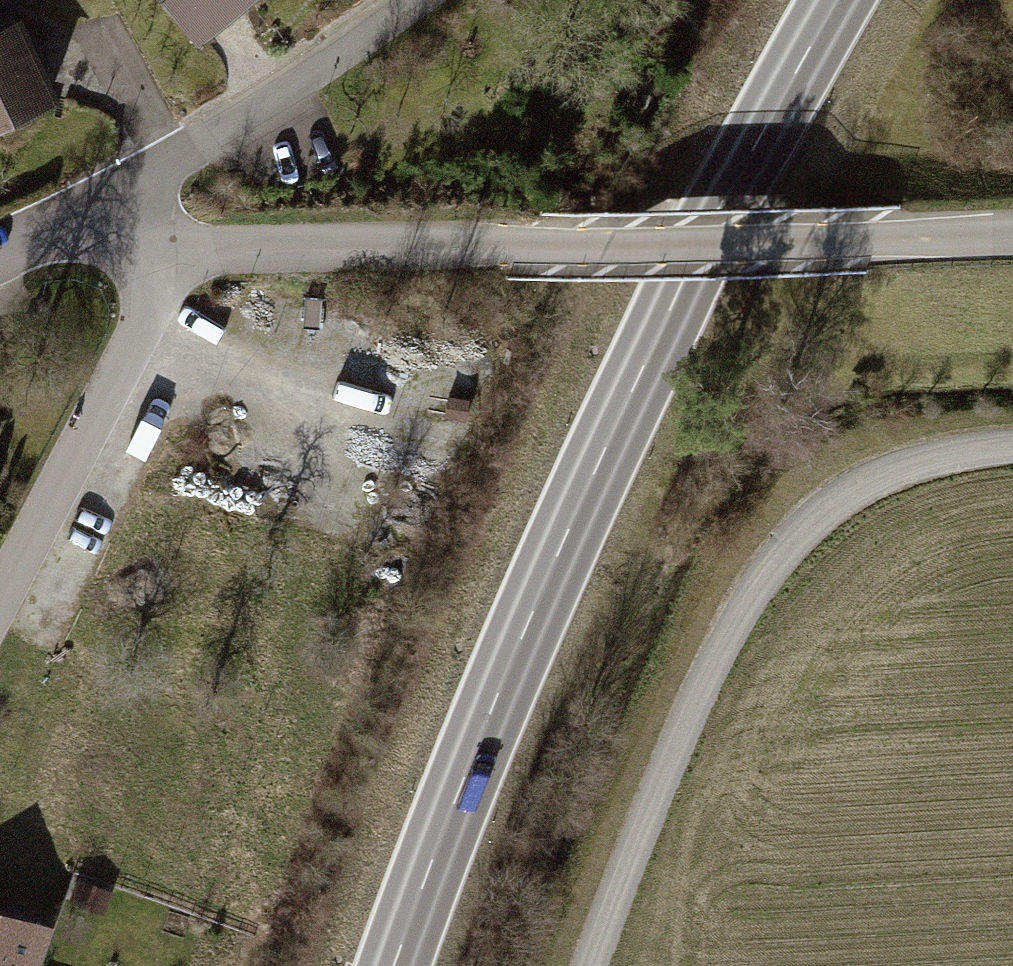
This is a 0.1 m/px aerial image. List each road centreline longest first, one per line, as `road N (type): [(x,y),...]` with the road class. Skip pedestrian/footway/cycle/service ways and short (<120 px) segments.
road 1 (secondary): [(838,0),(600,443),(404,965)]
road 2 (unclassified): [(174,251),(1012,235)]
road 3 (track): [(595,965),(672,747),(755,582),(862,482),(1012,441)]
road 4 (residential): [(0,602),(174,251)]
road 5 (residential): [(125,195),(406,0)]
road 6 (residential): [(0,252),(125,195)]

